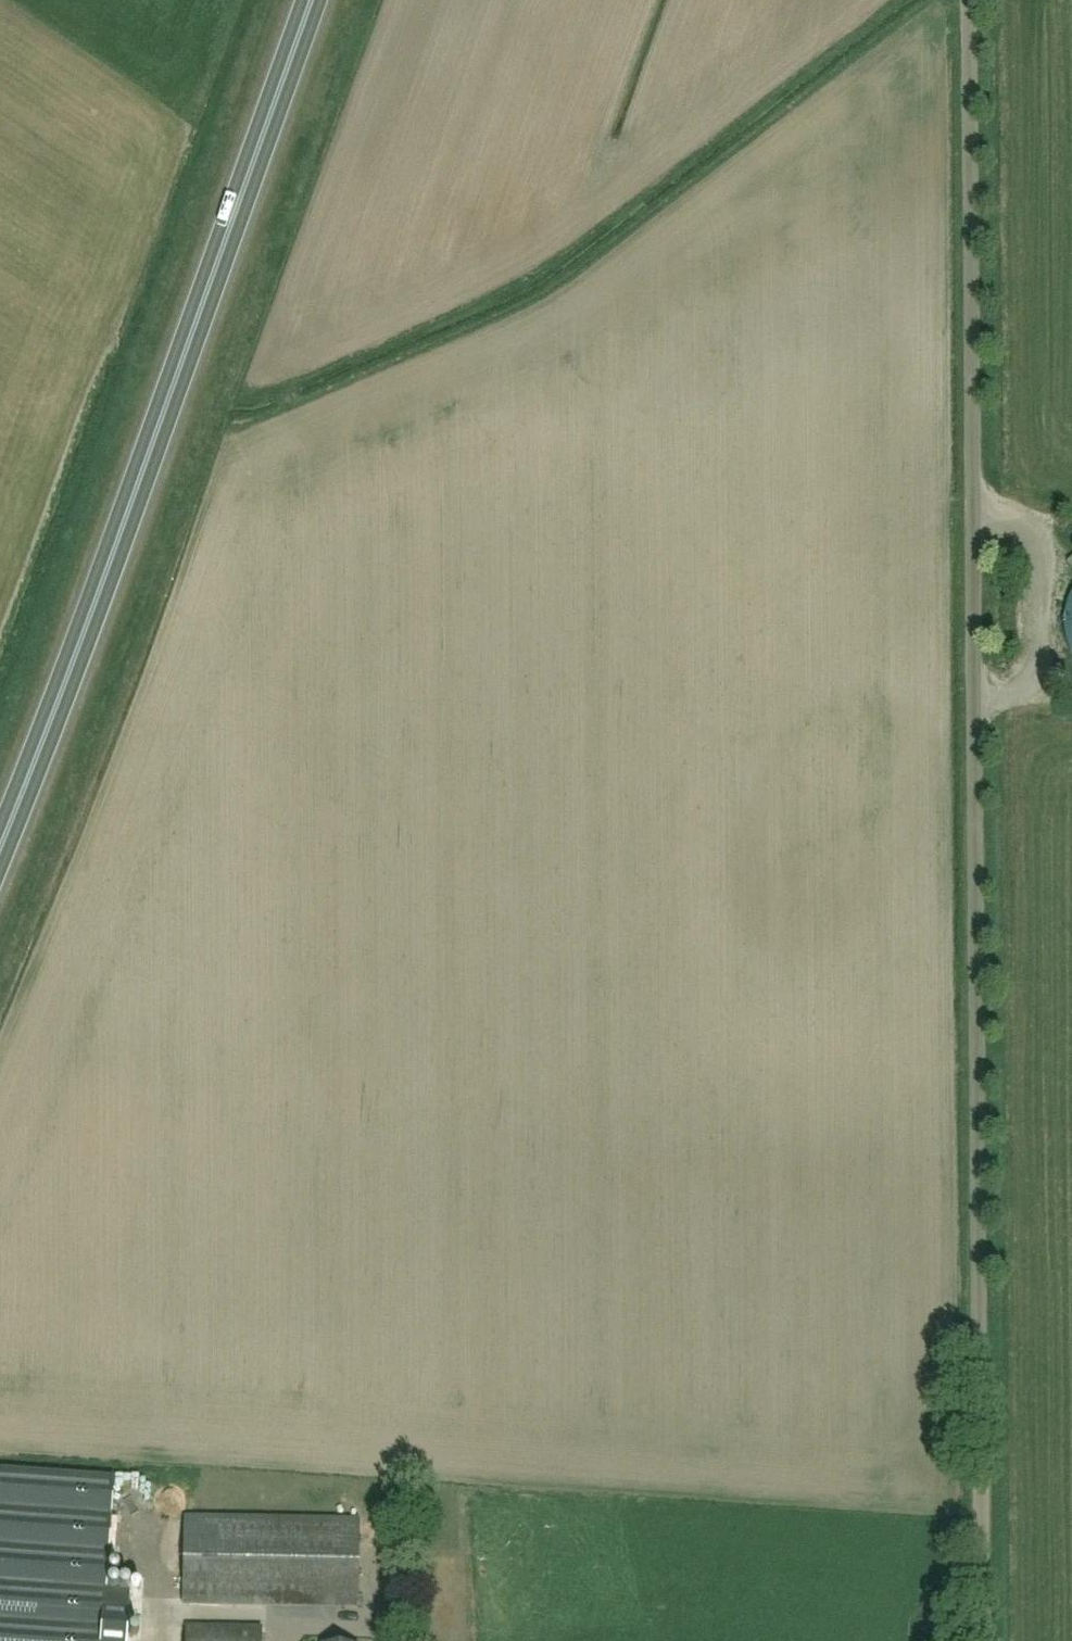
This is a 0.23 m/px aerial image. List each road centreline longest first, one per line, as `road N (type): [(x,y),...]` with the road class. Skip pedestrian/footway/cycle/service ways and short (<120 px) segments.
road 1 (unclassified): [(980,1640),(970,0)]
road 2 (trunk): [(0,851),(311,0)]

